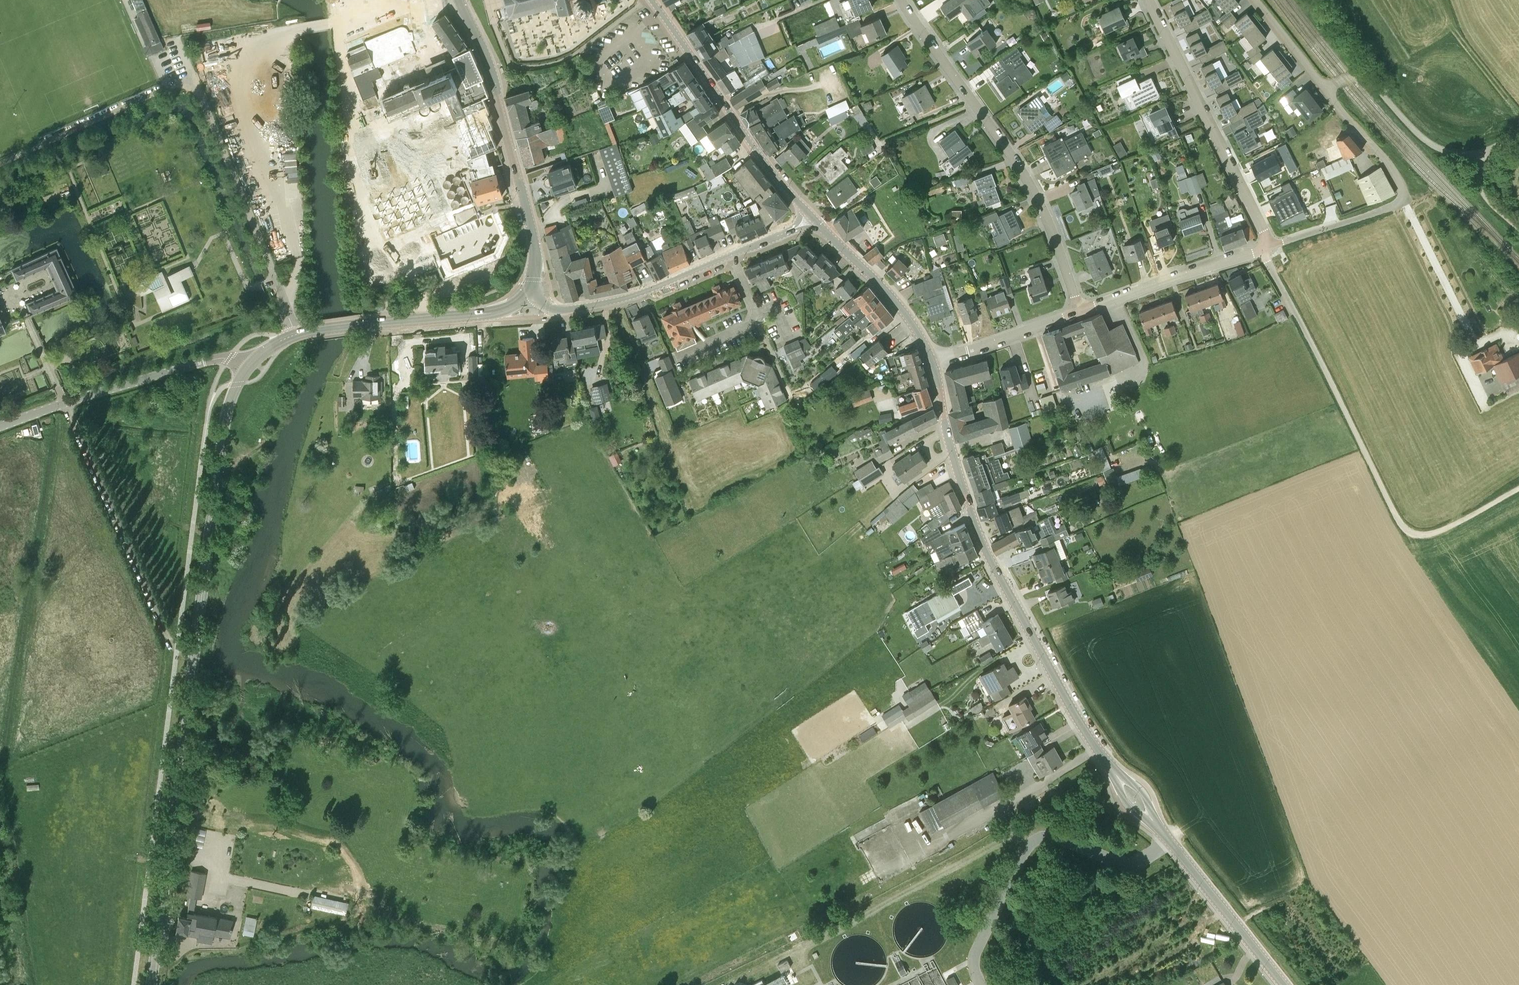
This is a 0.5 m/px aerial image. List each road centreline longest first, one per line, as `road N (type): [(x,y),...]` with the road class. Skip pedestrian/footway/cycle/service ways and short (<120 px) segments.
road 1 (secondary): [(152,984),(223,432),(251,363)]
road 2 (secondary): [(1119,778),(1088,736),(985,546),(932,359)]
road 3 (unclassified): [(1262,250),(1405,528),(1434,533),(1518,488)]
road 4 (residential): [(1080,311),(1028,180),(902,0)]
road 5 (secondary): [(535,293),(538,246),(493,75),(461,0)]
road 6 (secondary): [(251,363),(296,333),(491,313),(535,293)]
road 7 (track): [(194,653),(177,652),(65,402)]
road 8 (unclassified): [(1272,246),(1408,199),(1388,162),(1325,89)]
road 9 (residential): [(1272,246),(1149,0)]
road 10 (secondary): [(814,218),(717,98),(651,0)]
road 11 (unclassified): [(0,426),(213,359),(251,363)]
road 12 (secondary): [(1286,984),(1149,815)]
road 13 (secondary): [(535,293),(559,310),(613,301),(731,255)]
road 14 (unclassified): [(1080,311),(1262,250)]
road 15 (unclassified): [(1325,89),(1366,77),(1428,142),(1480,153)]
road 16 (secondary): [(932,359),(912,321),(814,218)]
road 17 (unclassified): [(932,359),(1080,311)]

